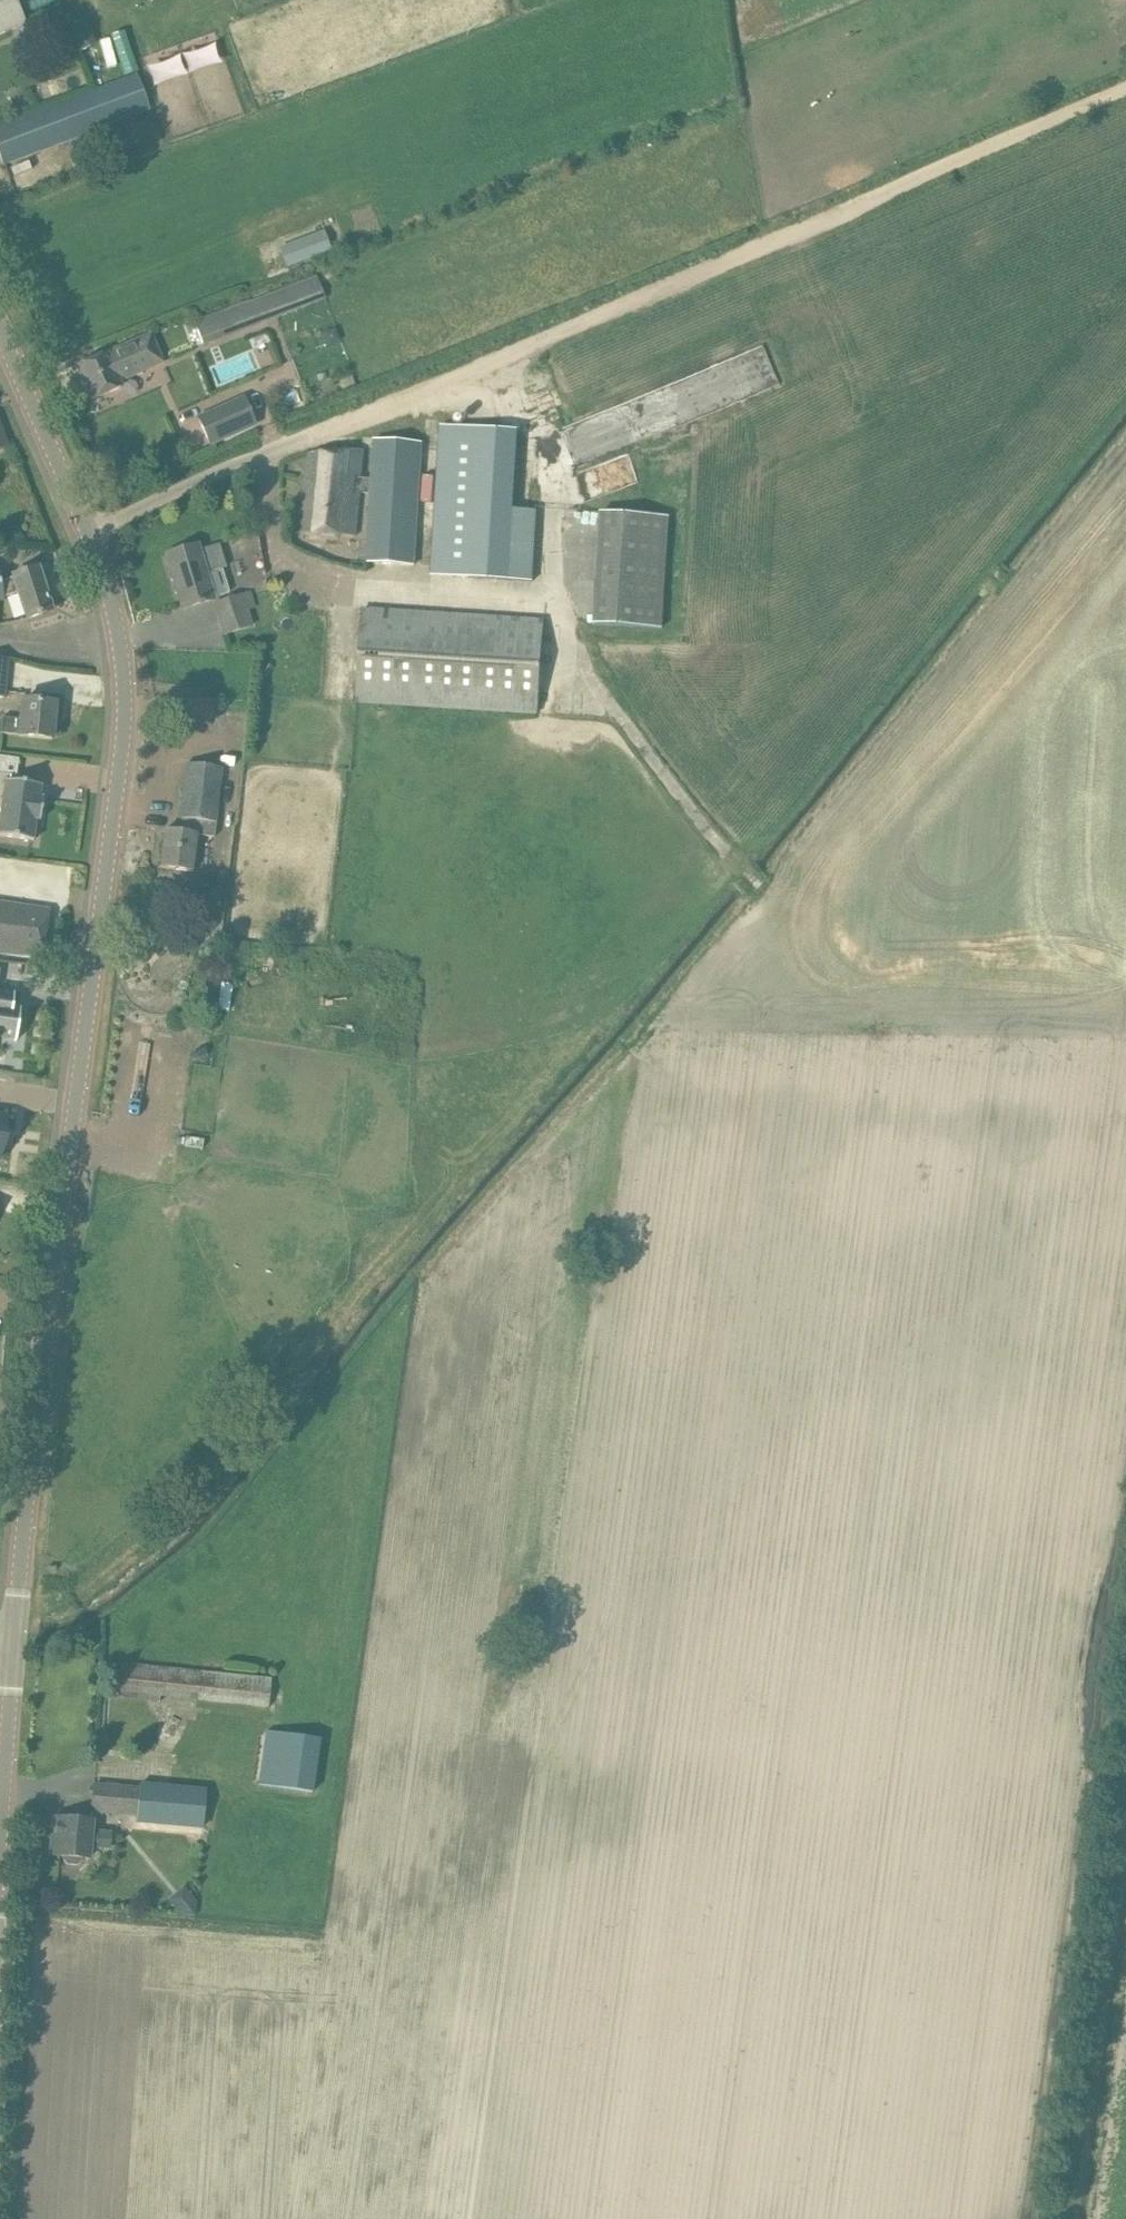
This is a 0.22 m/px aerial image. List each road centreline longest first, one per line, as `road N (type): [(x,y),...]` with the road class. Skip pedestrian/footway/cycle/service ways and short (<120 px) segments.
road 1 (unclassified): [(12,1639),(126,697),(118,637),(87,534),(0,342)]
road 2 (track): [(87,534),(188,484),(1125,90)]
road 3 (track): [(1069,2218),(1125,1804)]
road 4 (unclassified): [(0,1797),(12,1639)]

